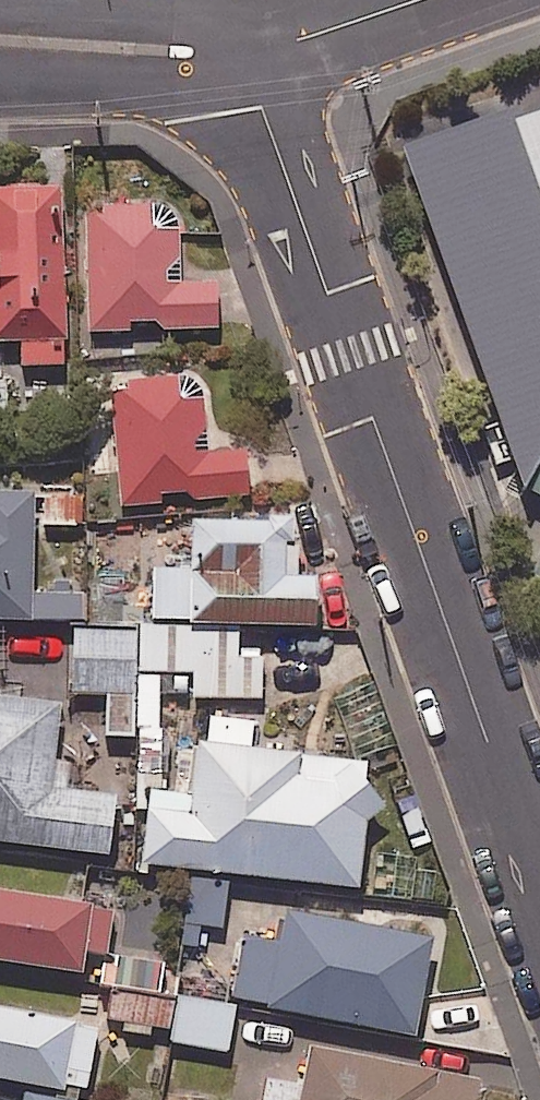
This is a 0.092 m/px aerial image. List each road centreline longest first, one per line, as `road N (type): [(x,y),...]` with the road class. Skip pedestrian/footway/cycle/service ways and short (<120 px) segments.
road 1 (residential): [(251,48),(261,107),(539,888)]
road 2 (residential): [(251,48),(0,42)]
road 3 (residential): [(413,0),(251,48)]

